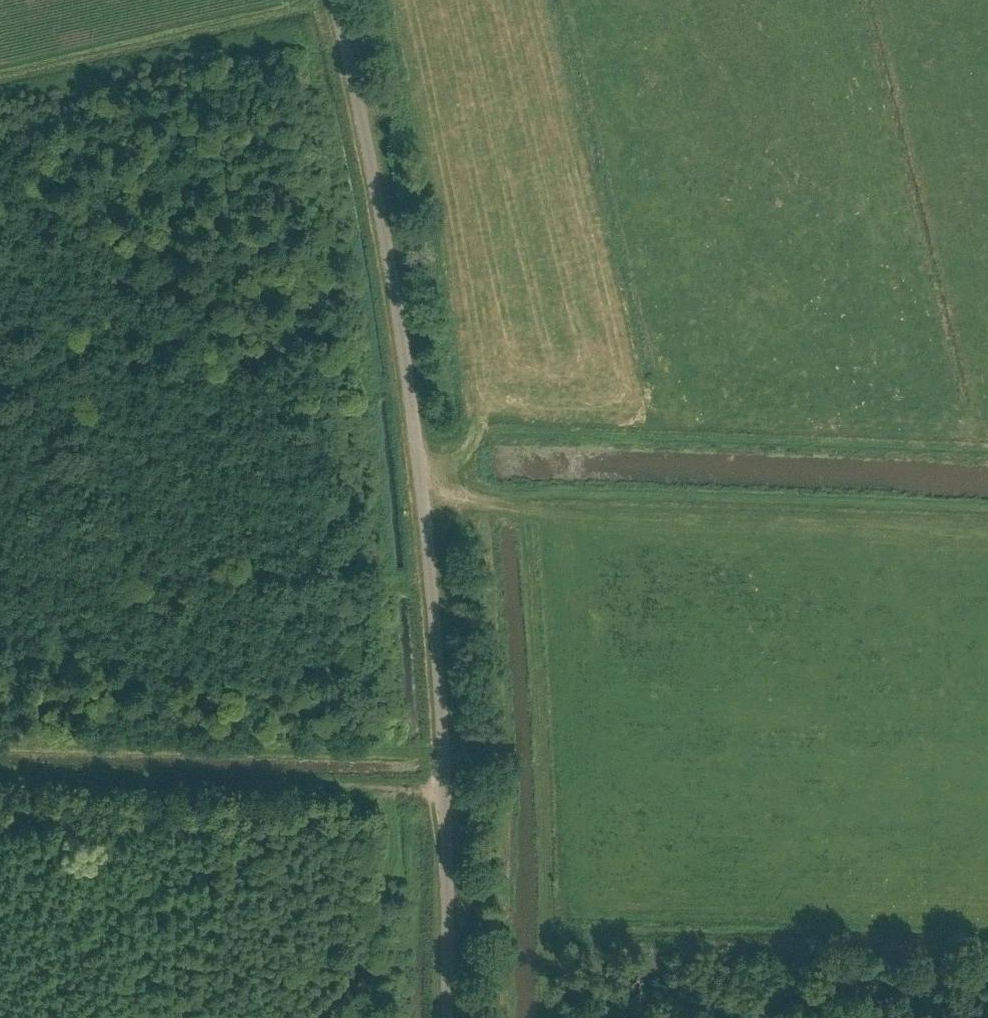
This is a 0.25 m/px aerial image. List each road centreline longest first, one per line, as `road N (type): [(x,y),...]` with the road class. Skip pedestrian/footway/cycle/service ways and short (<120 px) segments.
road 1 (unclassified): [(446,1017),(445,792),(418,467),(387,243),(333,0)]
road 2 (track): [(421,497),(556,513),(987,537)]

